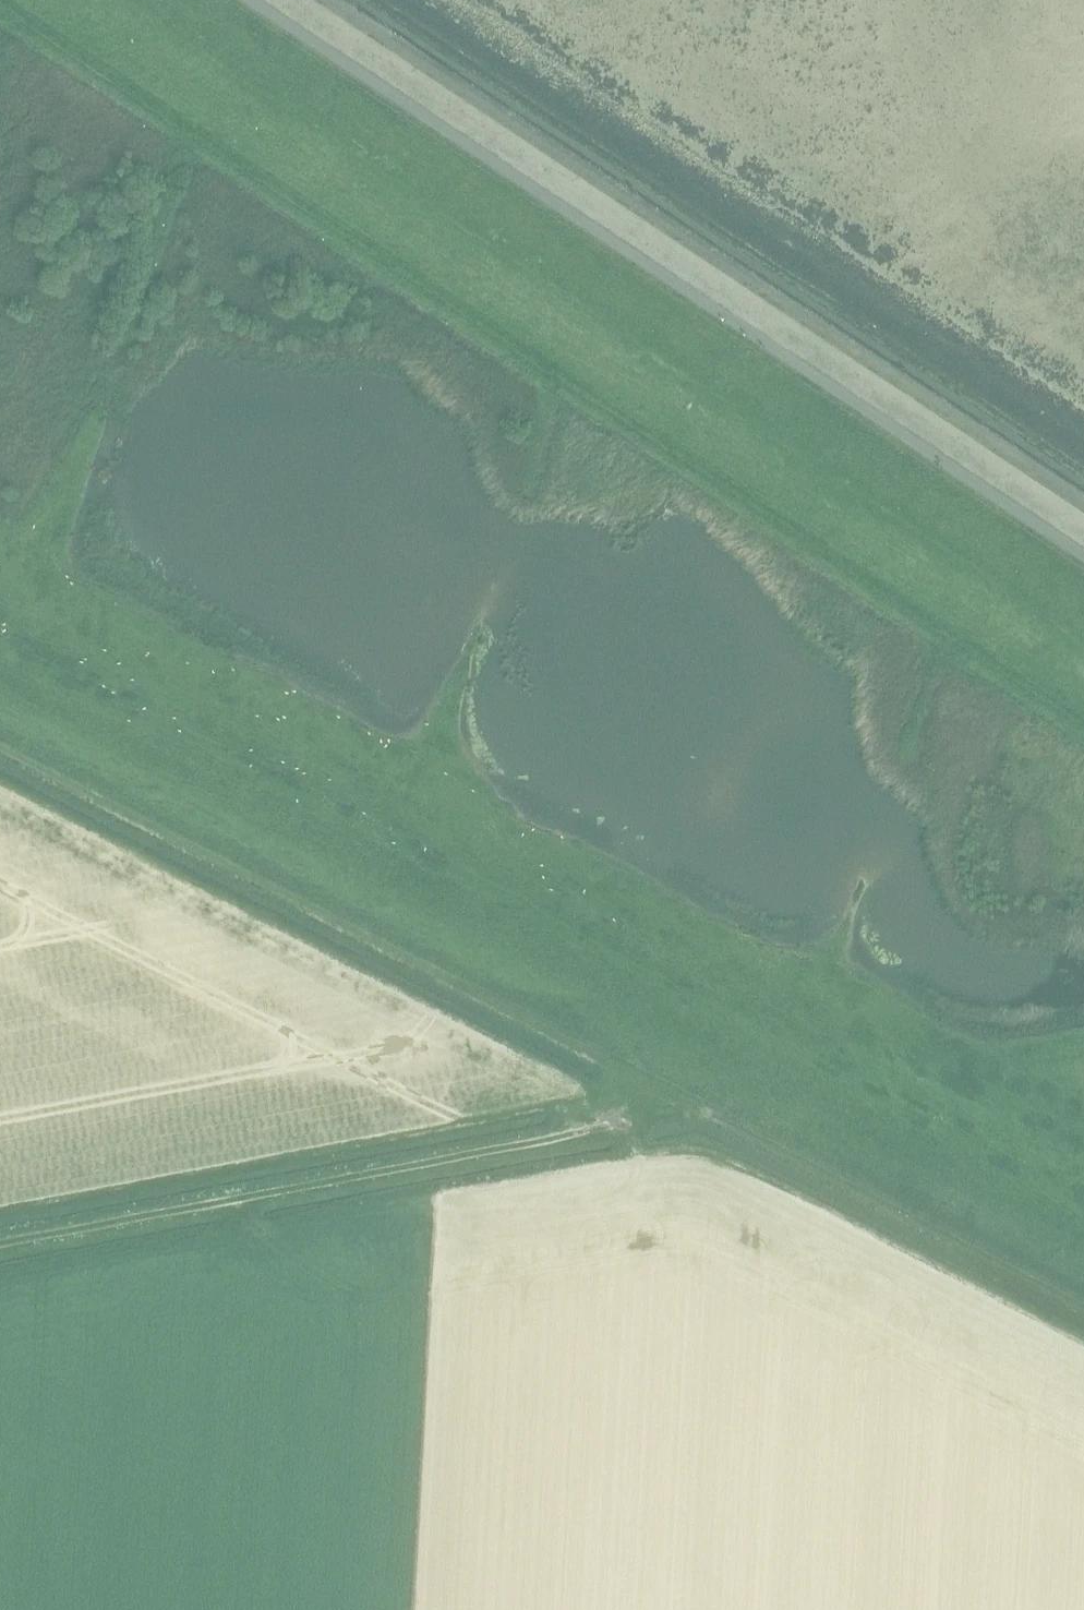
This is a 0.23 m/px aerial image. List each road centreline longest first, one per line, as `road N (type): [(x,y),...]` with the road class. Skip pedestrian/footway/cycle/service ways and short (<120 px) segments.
road 1 (track): [(0,1242),(627,1122),(671,1099)]

